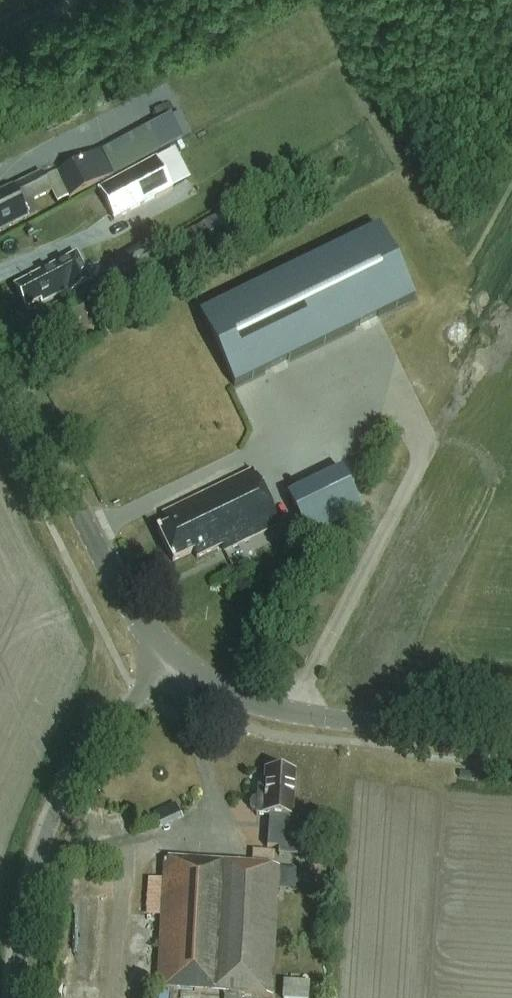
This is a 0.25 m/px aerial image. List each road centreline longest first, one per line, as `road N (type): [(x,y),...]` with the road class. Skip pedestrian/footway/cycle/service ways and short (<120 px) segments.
road 1 (unclassified): [(15,997),(20,923),(47,821),(111,725),(172,664)]
road 2 (tertiary): [(511,733),(345,721),(260,707),(172,664)]
road 3 (tertiary): [(172,664),(130,613),(0,362)]

